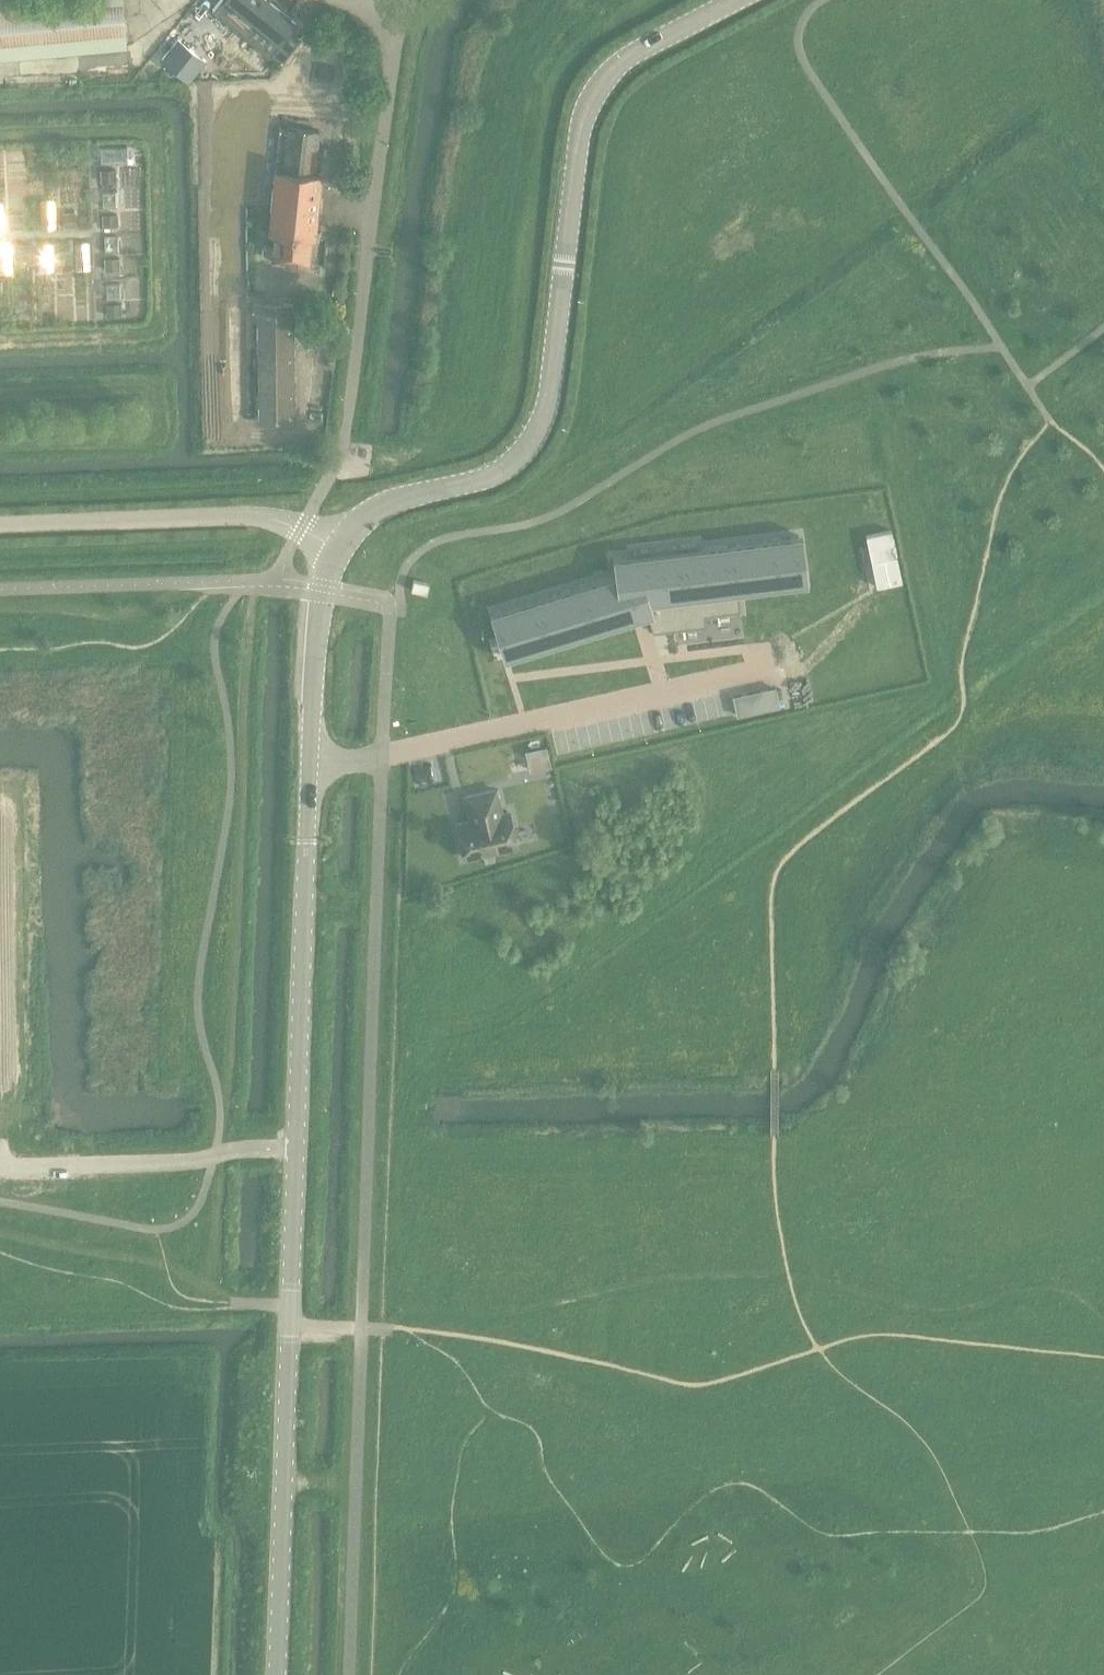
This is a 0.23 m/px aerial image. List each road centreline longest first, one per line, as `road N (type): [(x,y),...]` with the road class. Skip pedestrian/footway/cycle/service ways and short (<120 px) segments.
road 1 (tertiary): [(278,1674),(310,773),(323,585),(338,545)]
road 2 (tertiary): [(338,545),(370,514),(500,470),(537,424),(556,348),(583,111),(616,65),(730,0)]
road 3 (unclassified): [(0,527),(265,517),(338,545)]
road 4 (unclassified): [(394,20),(369,220)]
road 5 (track): [(94,143),(99,322)]

